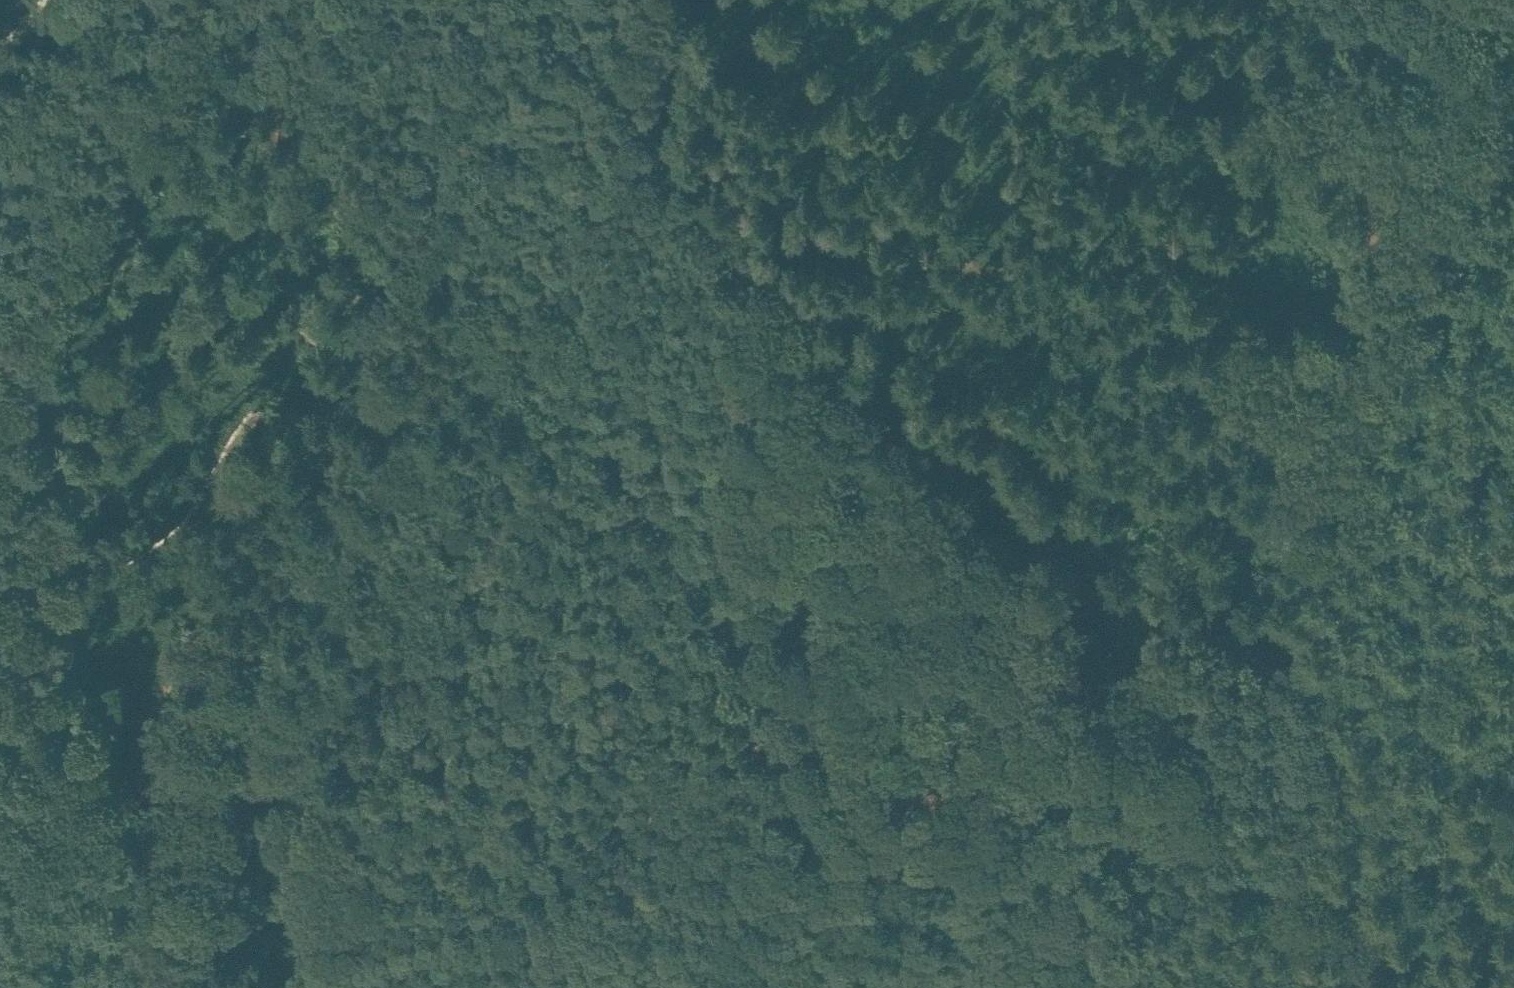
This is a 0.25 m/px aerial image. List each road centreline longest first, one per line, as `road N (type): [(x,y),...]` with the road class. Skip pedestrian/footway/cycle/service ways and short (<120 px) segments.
road 1 (track): [(0,521),(92,541),(117,537),(184,489),(243,412),(285,395),(317,406),(397,511),(423,612),(500,808),(553,859),(614,877),(832,891),(963,849)]
road 2 (track): [(967,808),(885,794),(801,693),(765,603),(750,365),(755,282),(733,195),(640,54),(586,0)]
road 3 (track): [(317,406),(256,519),(237,741),(245,836),(237,987)]
road 4 (track): [(967,808),(1163,813),(1278,832)]

